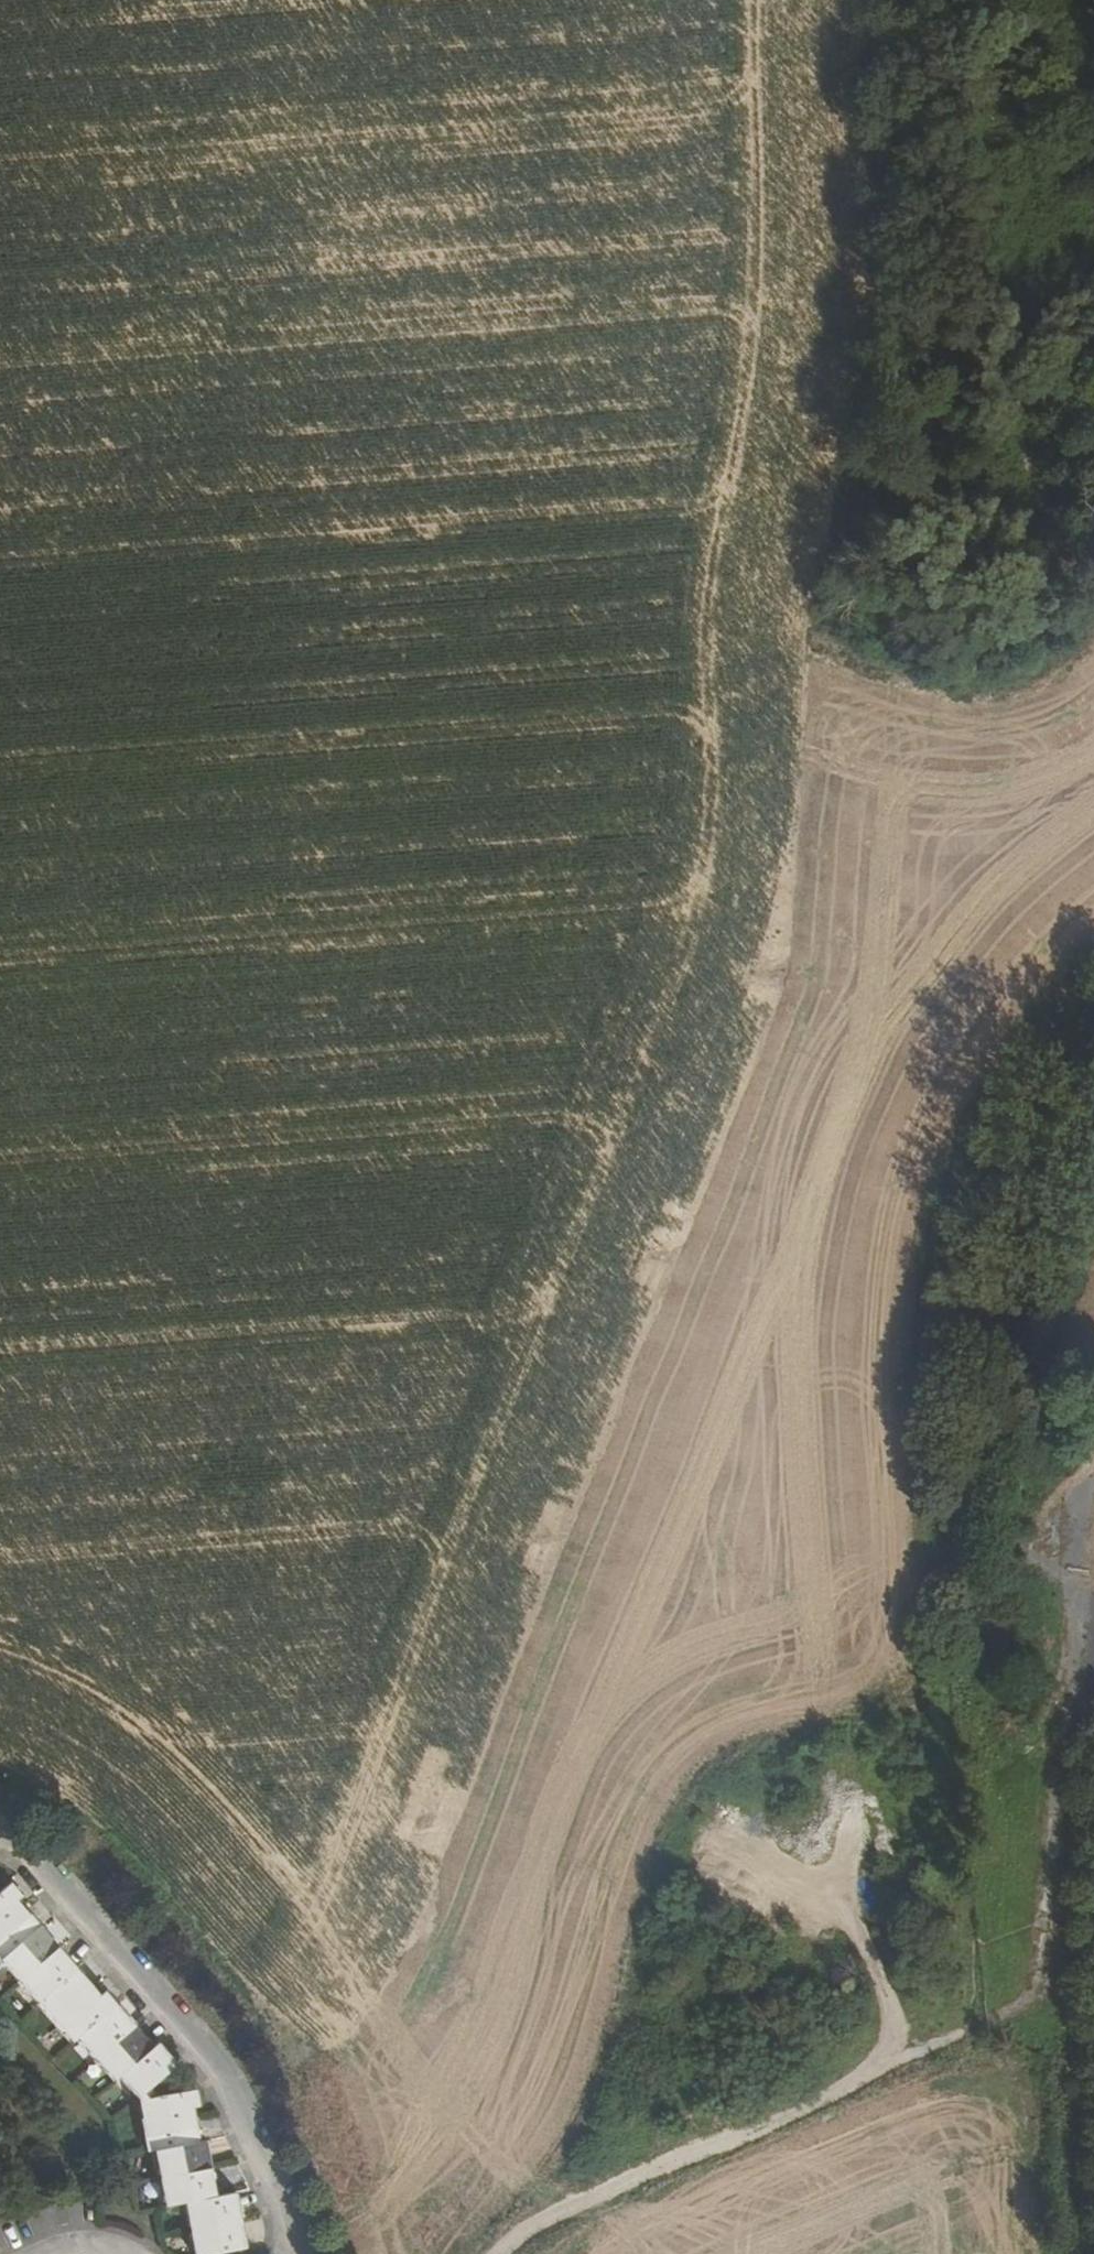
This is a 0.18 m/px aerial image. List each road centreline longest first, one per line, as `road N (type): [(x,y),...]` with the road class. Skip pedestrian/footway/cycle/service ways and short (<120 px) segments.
road 1 (track): [(1093,1644),(1074,1665),(1050,1964),(1033,1991),(939,2042),(493,2234),(479,2253)]
road 2 (residential): [(0,1828),(221,2064),(288,2213)]

